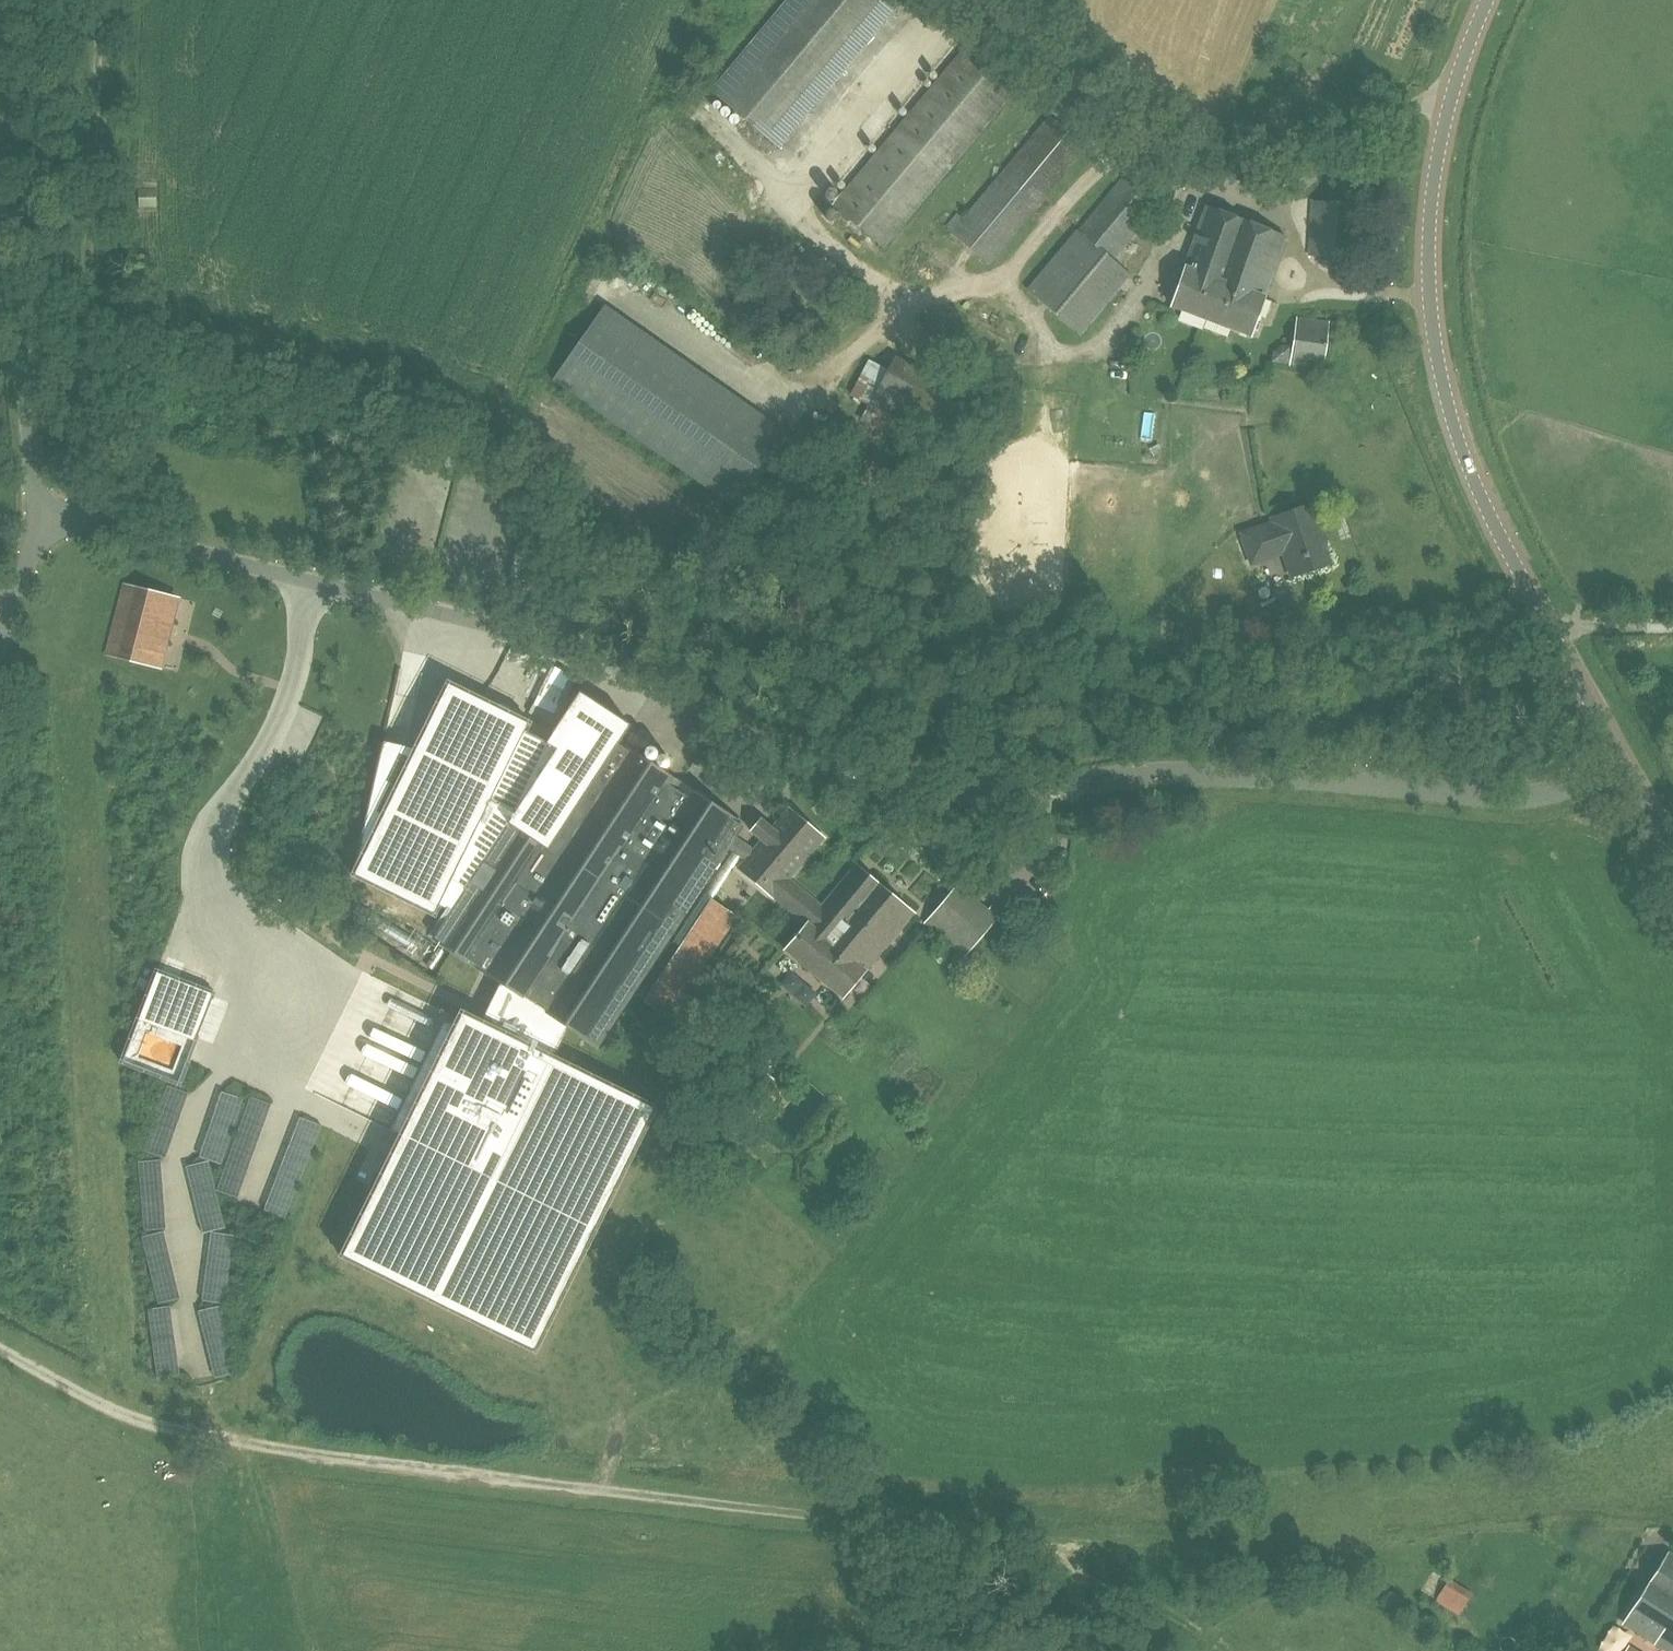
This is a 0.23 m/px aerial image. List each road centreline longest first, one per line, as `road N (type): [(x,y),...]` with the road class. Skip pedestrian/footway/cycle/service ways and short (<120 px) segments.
road 1 (unclassified): [(40,516),(105,520),(230,561),(585,650),(780,747),(926,787),(1005,790),(1168,773),(1380,784)]
road 2 (track): [(0,1348),(150,1433),(1031,1548)]
road 3 (tertiary): [(1558,644),(1462,450),(1432,325),(1438,159),(1489,0)]
road 4 (track): [(105,520),(89,325),(98,0)]
road 5 (unclassified): [(40,516),(22,339),(0,220)]
road 6 (unclassified): [(1380,784),(1539,795),(1620,758)]
road 7 (unclassified): [(1558,644),(1405,740),(1383,763),(1380,784)]
road 8 (track): [(1031,1548),(1209,1561)]
road 9 (tertiary): [(1620,758),(1558,644)]

